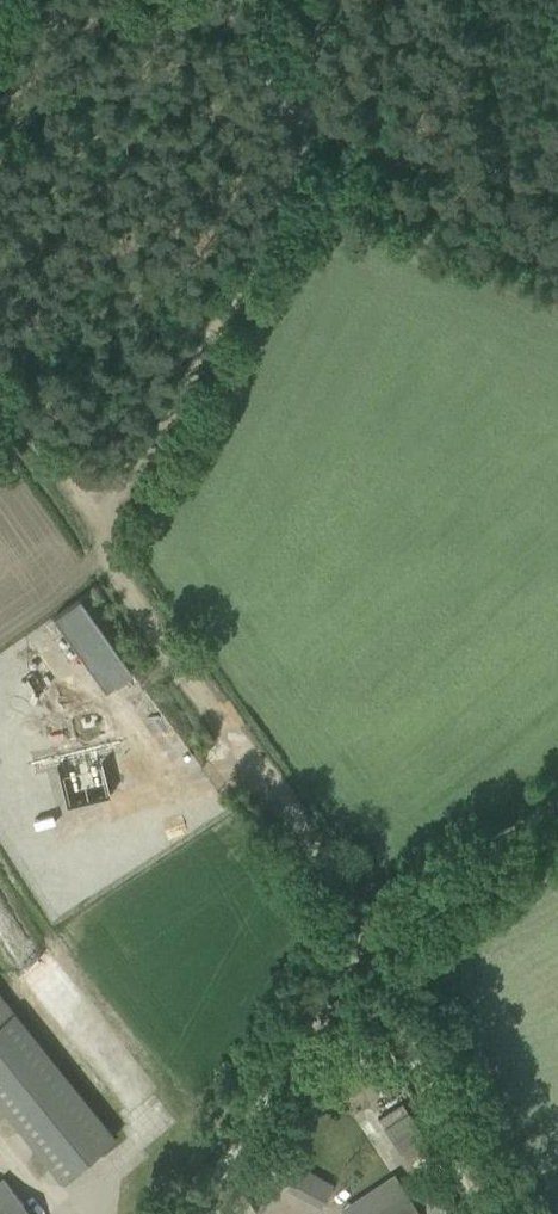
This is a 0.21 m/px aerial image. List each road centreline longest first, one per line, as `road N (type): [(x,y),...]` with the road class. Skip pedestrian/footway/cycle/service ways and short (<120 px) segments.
road 1 (track): [(110,547),(370,940),(486,1213)]
road 2 (track): [(225,1158),(330,985),(370,940),(557,794)]
road 3 (track): [(304,119),(285,199),(110,547)]
road 4 (track): [(110,547),(0,395)]
road 5 (track): [(217,0),(304,119)]

